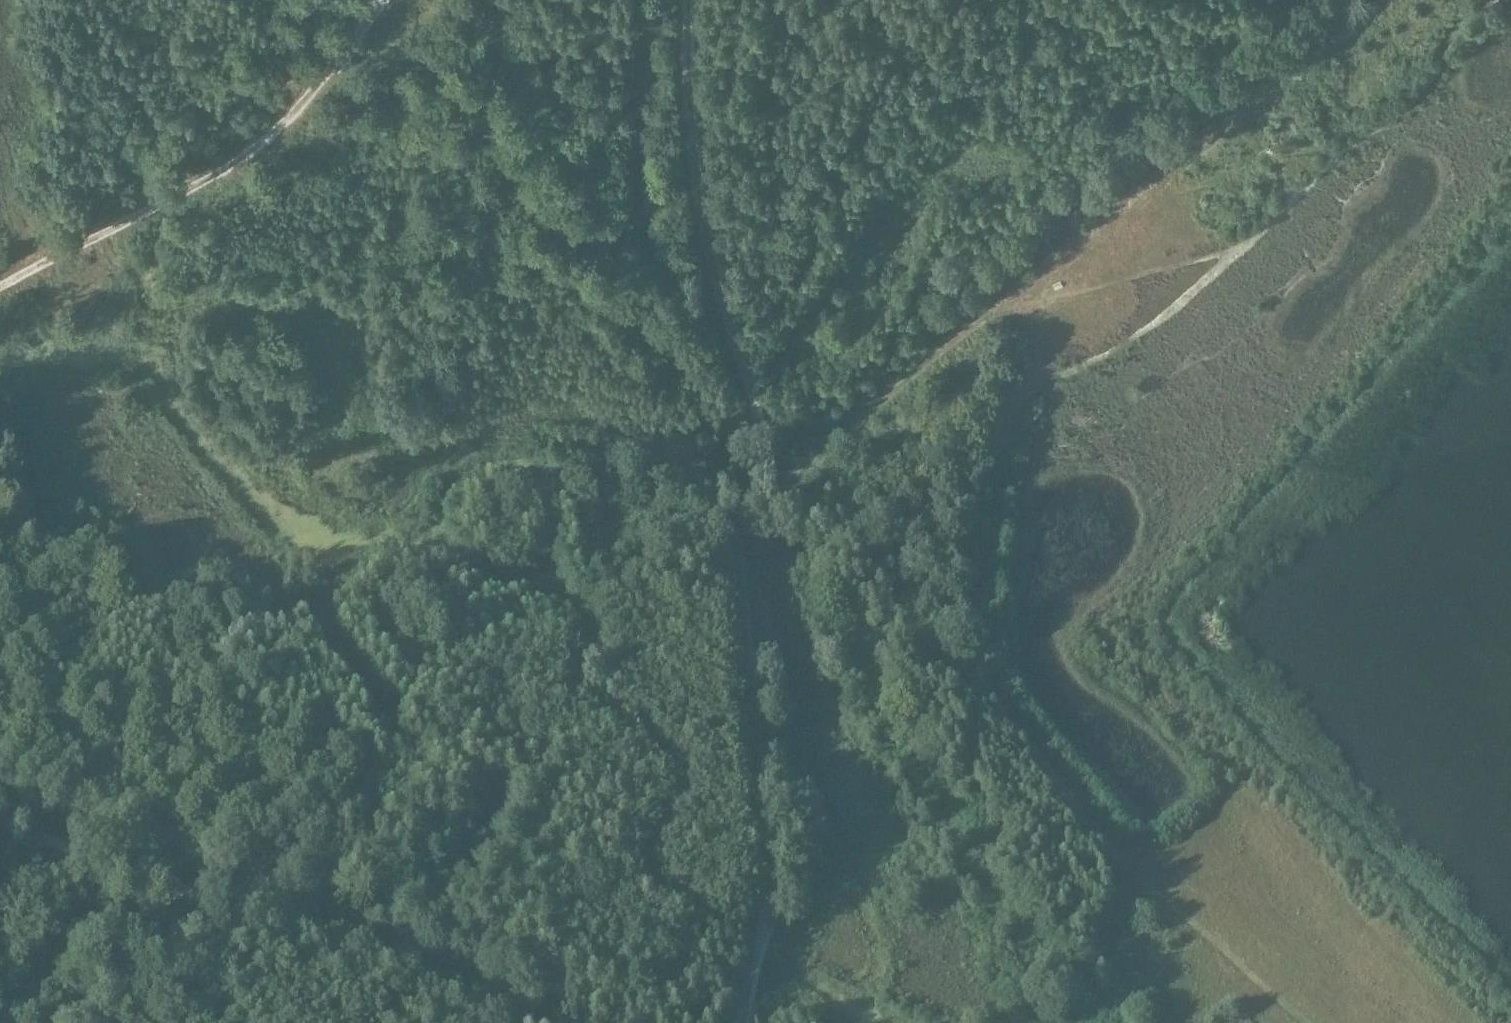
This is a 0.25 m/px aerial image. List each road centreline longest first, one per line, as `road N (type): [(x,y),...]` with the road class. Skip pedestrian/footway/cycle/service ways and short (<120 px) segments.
road 1 (track): [(734,1022),(765,908),(733,609),(737,537),(763,468),(696,205),(680,64),(681,0)]
road 2 (track): [(980,679),(981,618),(1016,402),(1175,309),(1339,153),(1413,98),(1446,54)]
road 3 (track): [(0,818),(314,937),(505,1022)]
road 4 (track): [(771,484),(802,469),(983,314),(1236,251)]
road 5 (track): [(994,311),(1382,0)]
road 6 (track): [(0,284),(185,191),(271,135),(381,0)]

